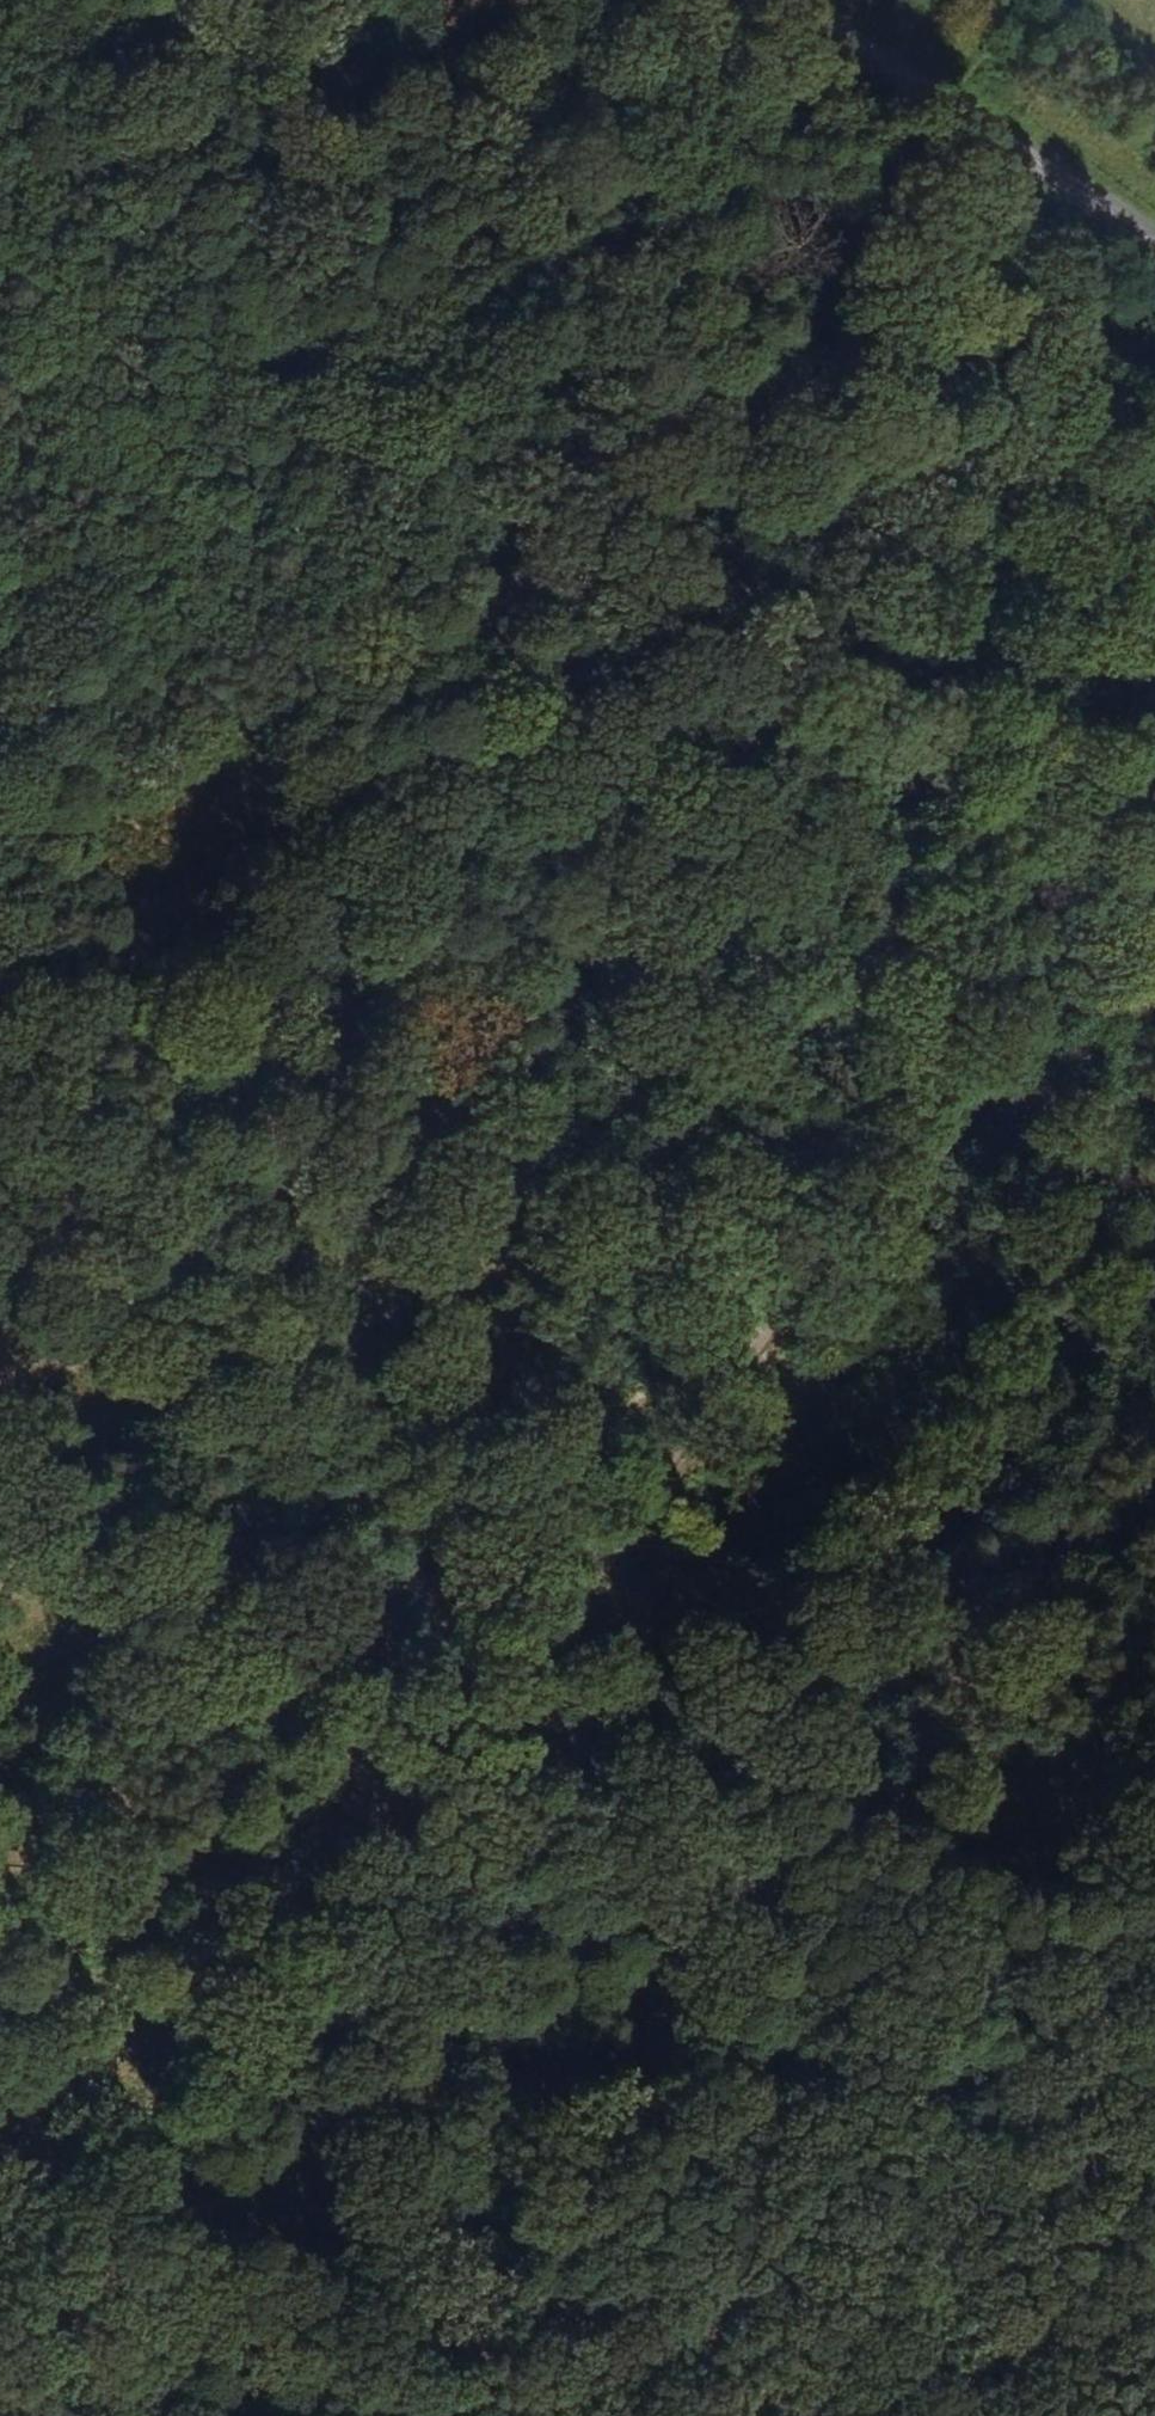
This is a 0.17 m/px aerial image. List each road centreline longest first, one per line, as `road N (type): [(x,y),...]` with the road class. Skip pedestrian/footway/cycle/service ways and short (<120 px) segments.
road 1 (secondary): [(1154,251),(978,116),(790,0)]

